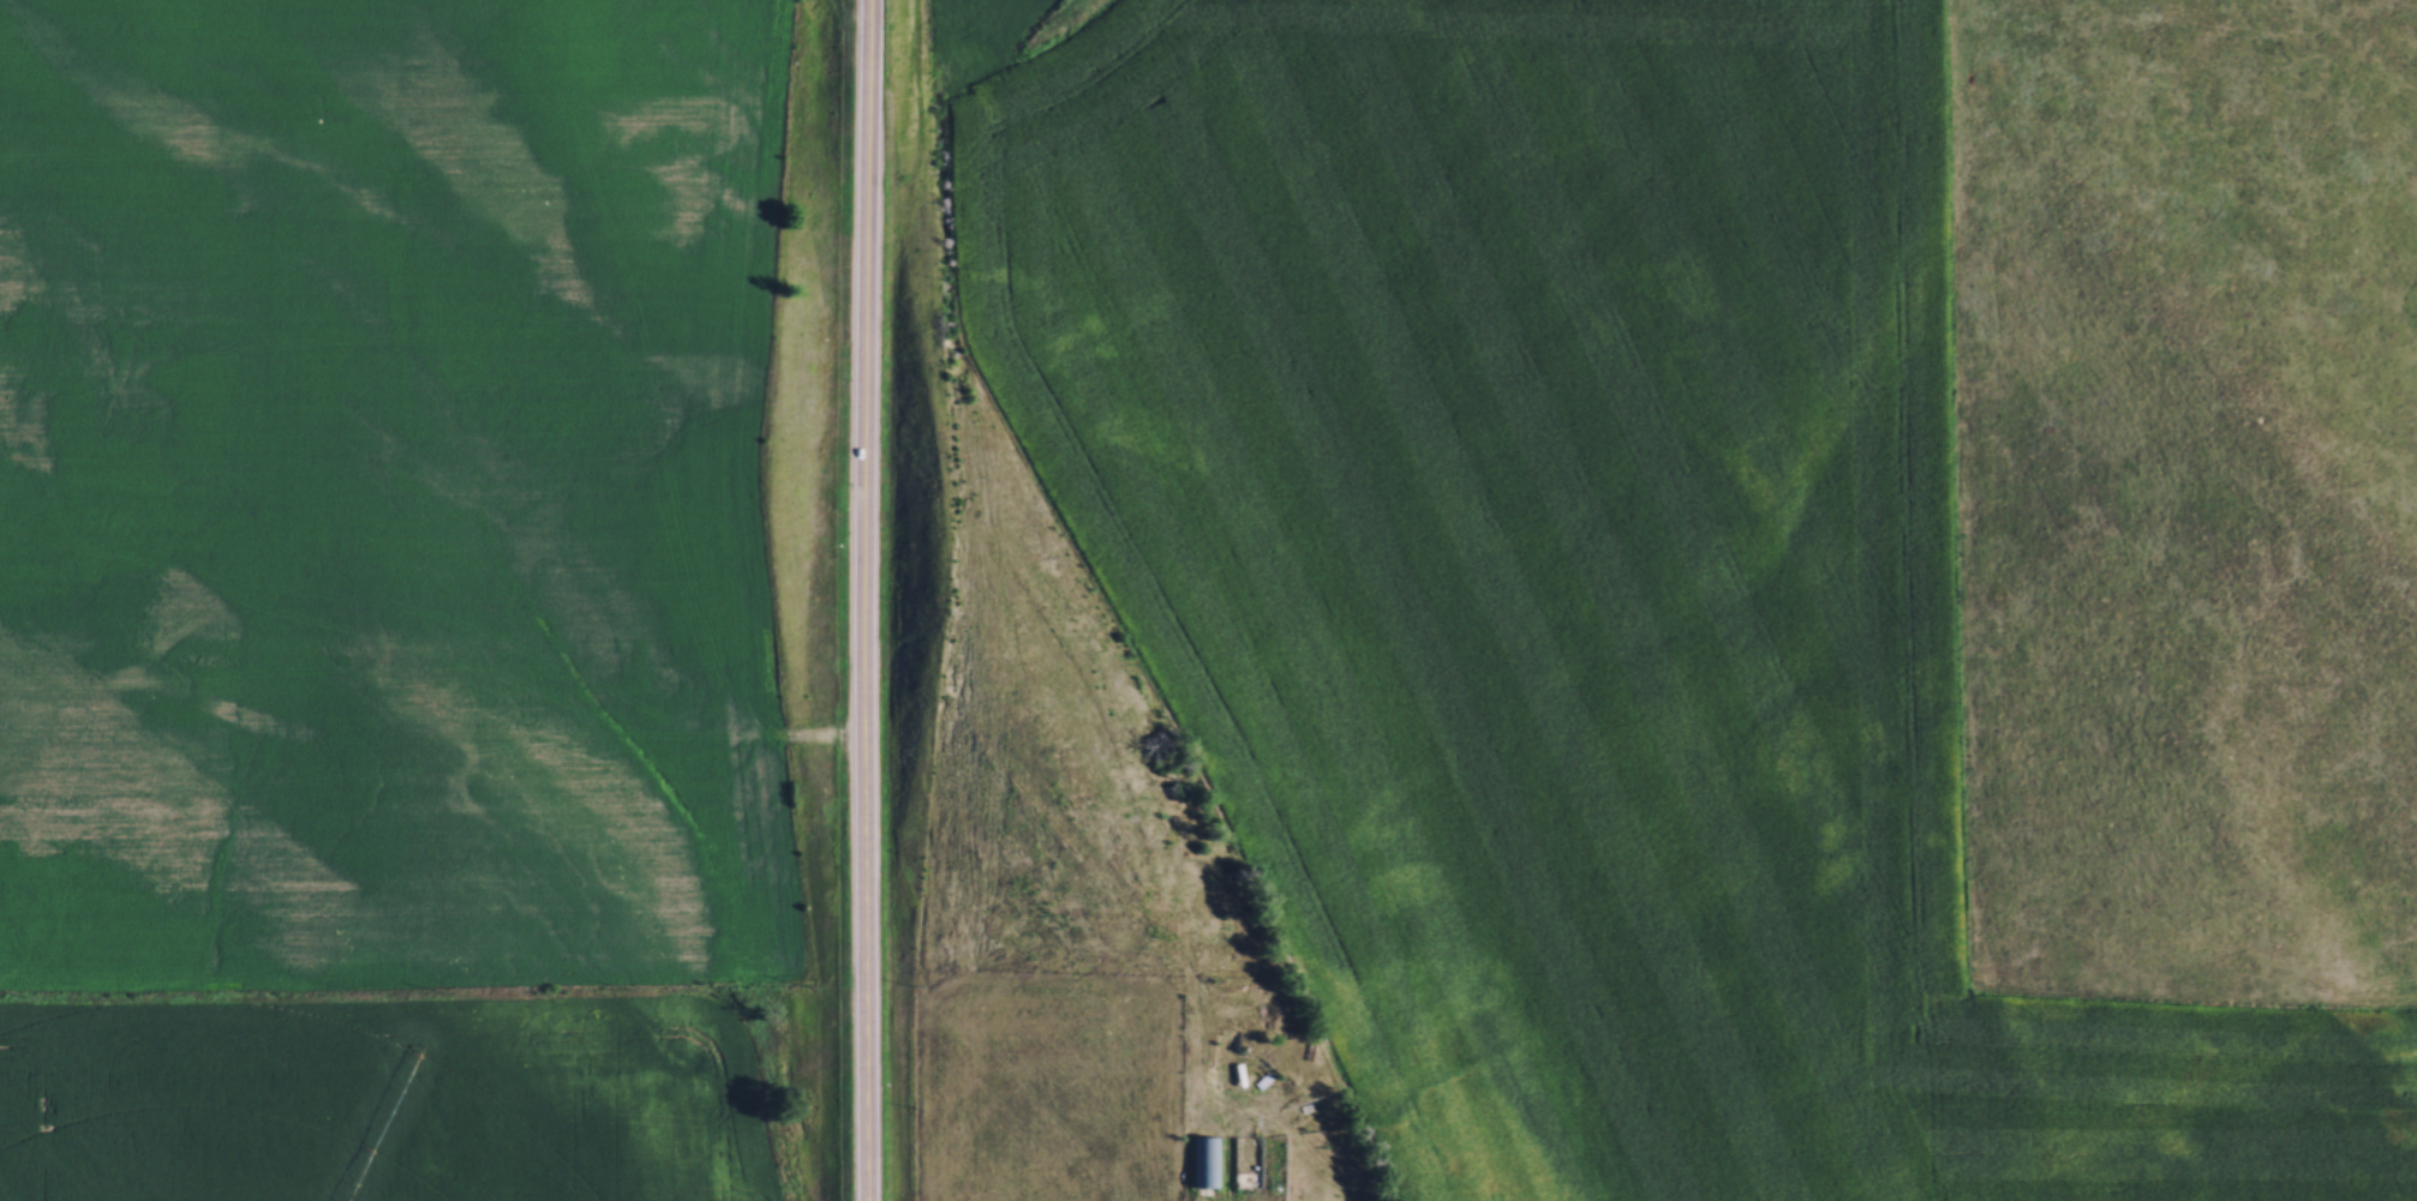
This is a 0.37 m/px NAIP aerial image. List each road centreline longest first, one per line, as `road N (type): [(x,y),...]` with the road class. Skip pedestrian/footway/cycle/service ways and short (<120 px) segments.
road 1 (secondary): [(867,1200),(862,792),(871,0)]

